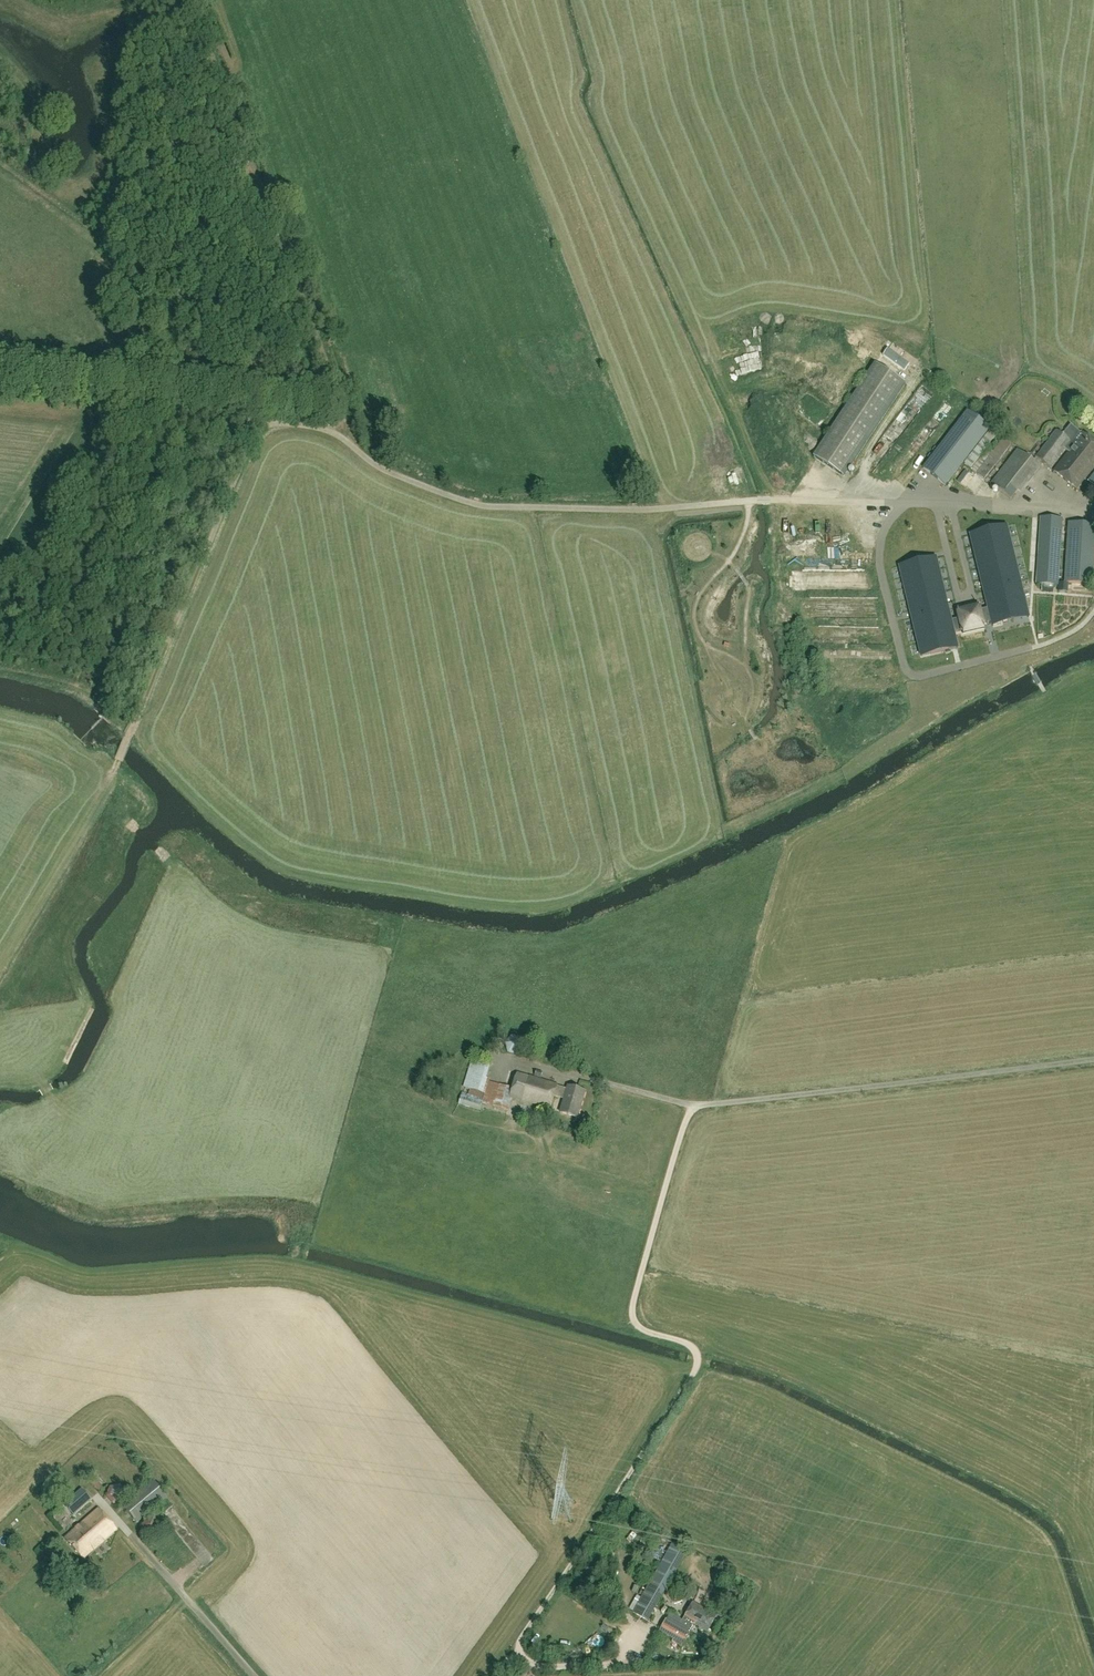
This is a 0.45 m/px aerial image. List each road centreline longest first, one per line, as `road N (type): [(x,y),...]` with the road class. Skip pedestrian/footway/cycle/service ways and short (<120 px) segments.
road 1 (track): [(903,503),(487,505),(393,474),(325,429),(284,423),(261,429)]
road 2 (unclassified): [(693,1105),(1093,1059)]
road 3 (track): [(261,429),(132,727)]
road 4 (track): [(132,727),(102,796),(0,967)]

